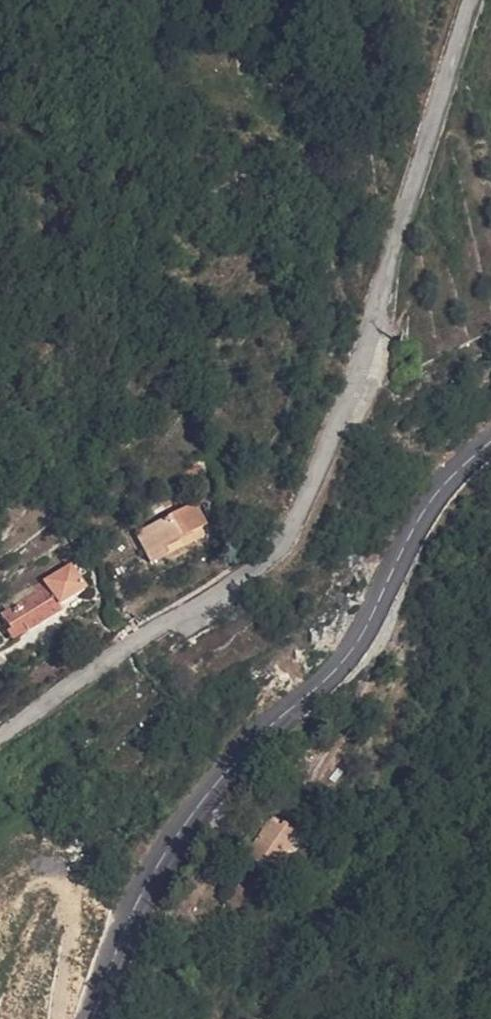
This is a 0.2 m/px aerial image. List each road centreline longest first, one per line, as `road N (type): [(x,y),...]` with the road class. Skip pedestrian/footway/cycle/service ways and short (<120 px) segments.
road 1 (secondary): [(89,1018),(158,858),(218,772),(356,646),(434,493),(490,439)]
road 2 (unclassified): [(471,0),(353,387),(290,530),(249,577)]
road 3 (residential): [(0,736),(249,577)]

